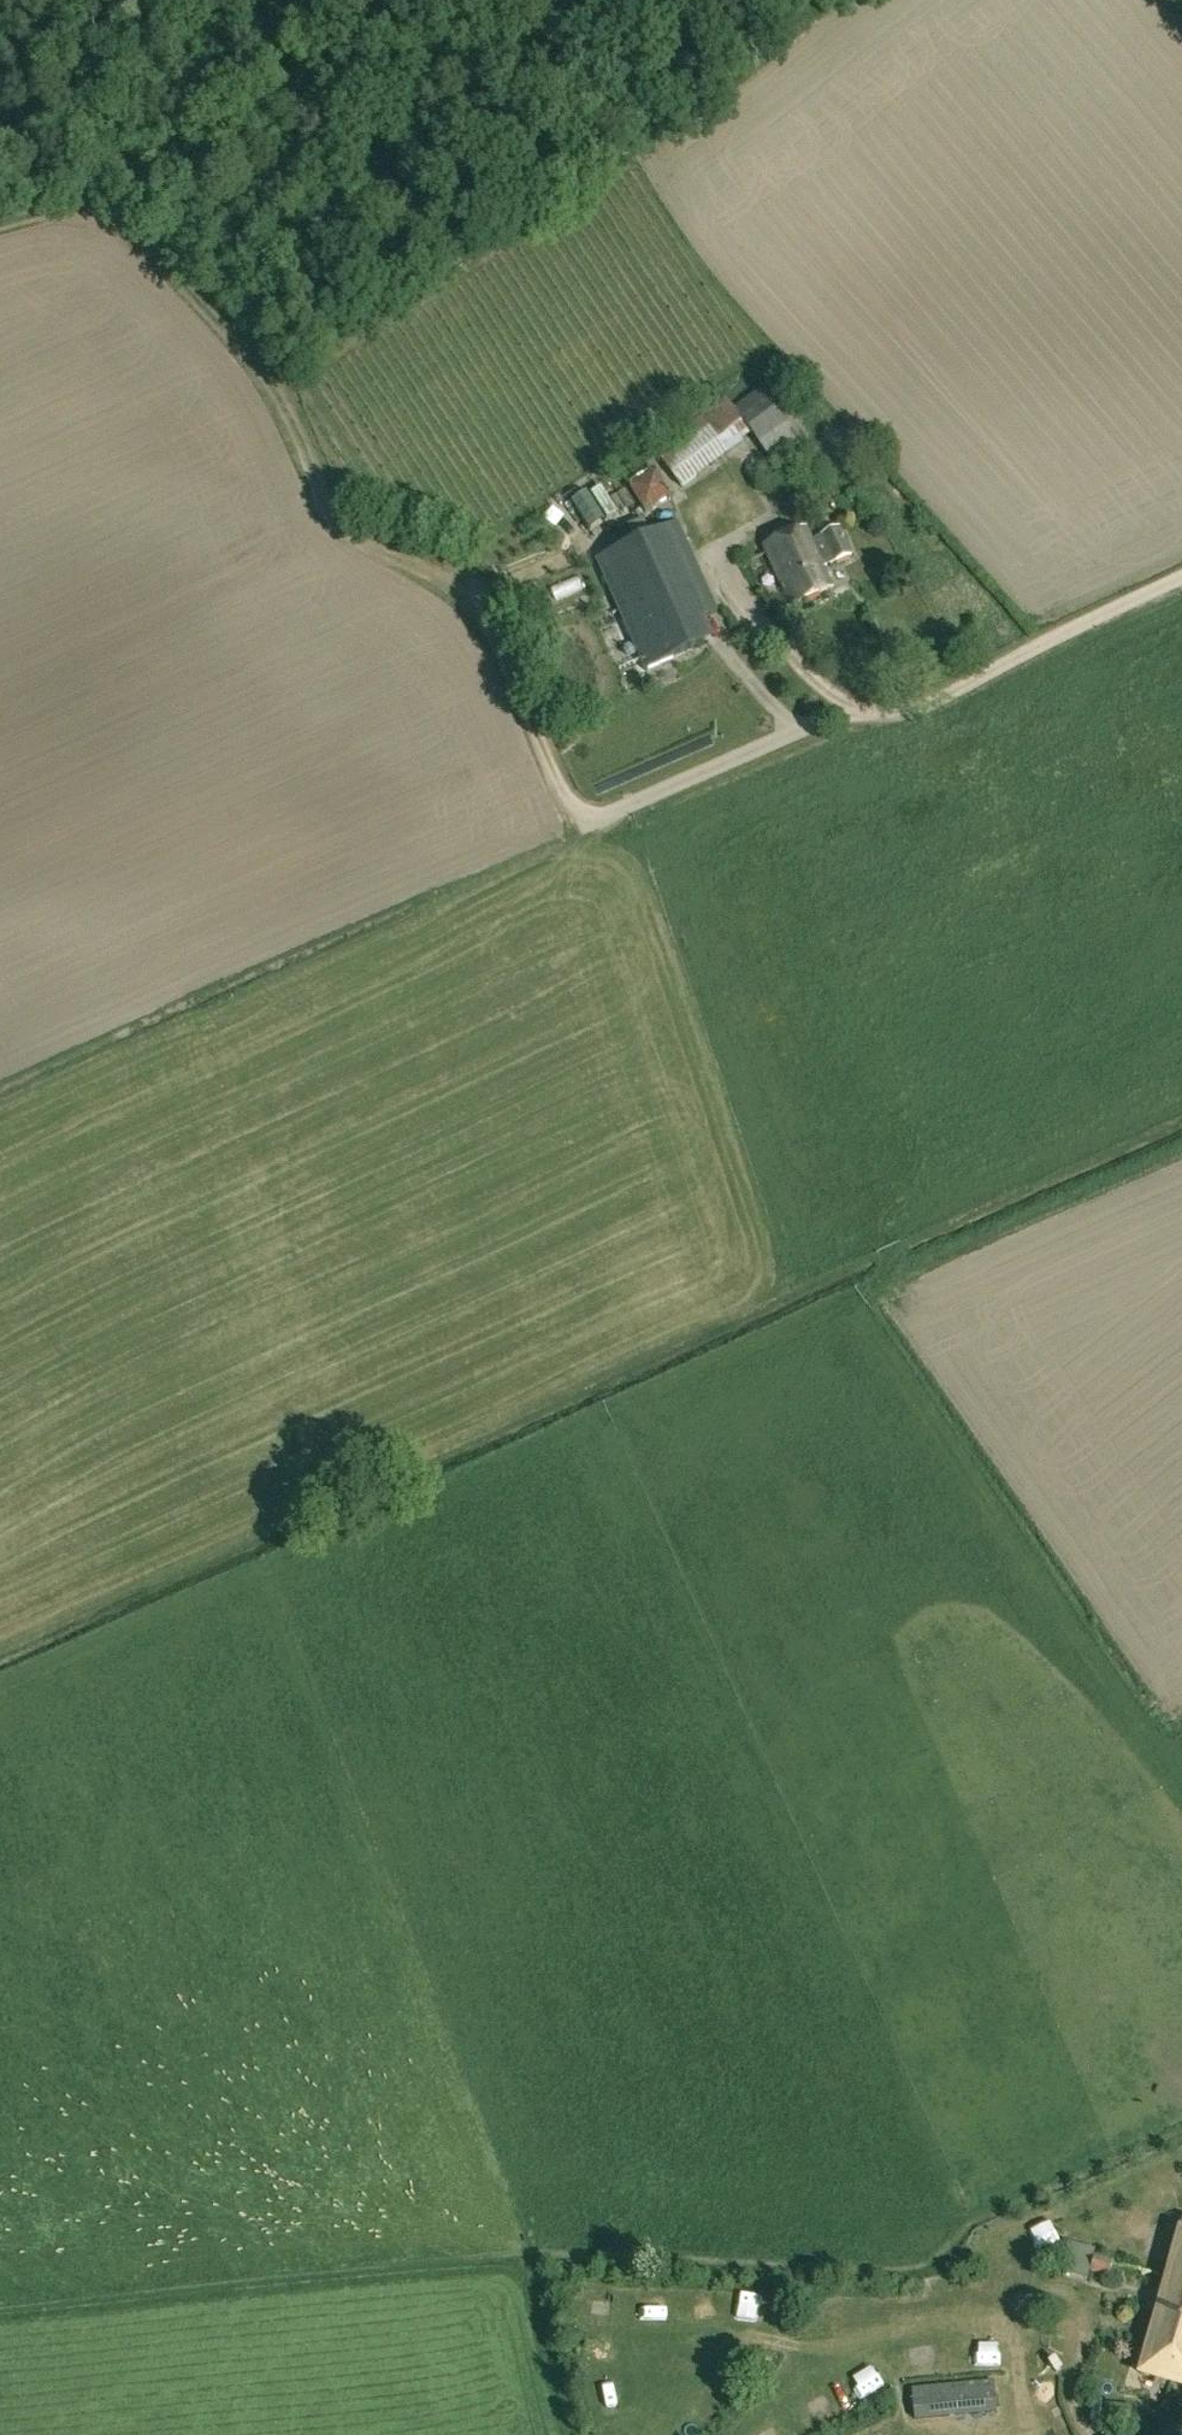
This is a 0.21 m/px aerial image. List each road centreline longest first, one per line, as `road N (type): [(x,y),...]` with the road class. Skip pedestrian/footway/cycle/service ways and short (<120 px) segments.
road 1 (track): [(0,220),(85,216),(120,231),(296,401),(339,519),(482,613),(561,779),(589,817),(862,705)]

